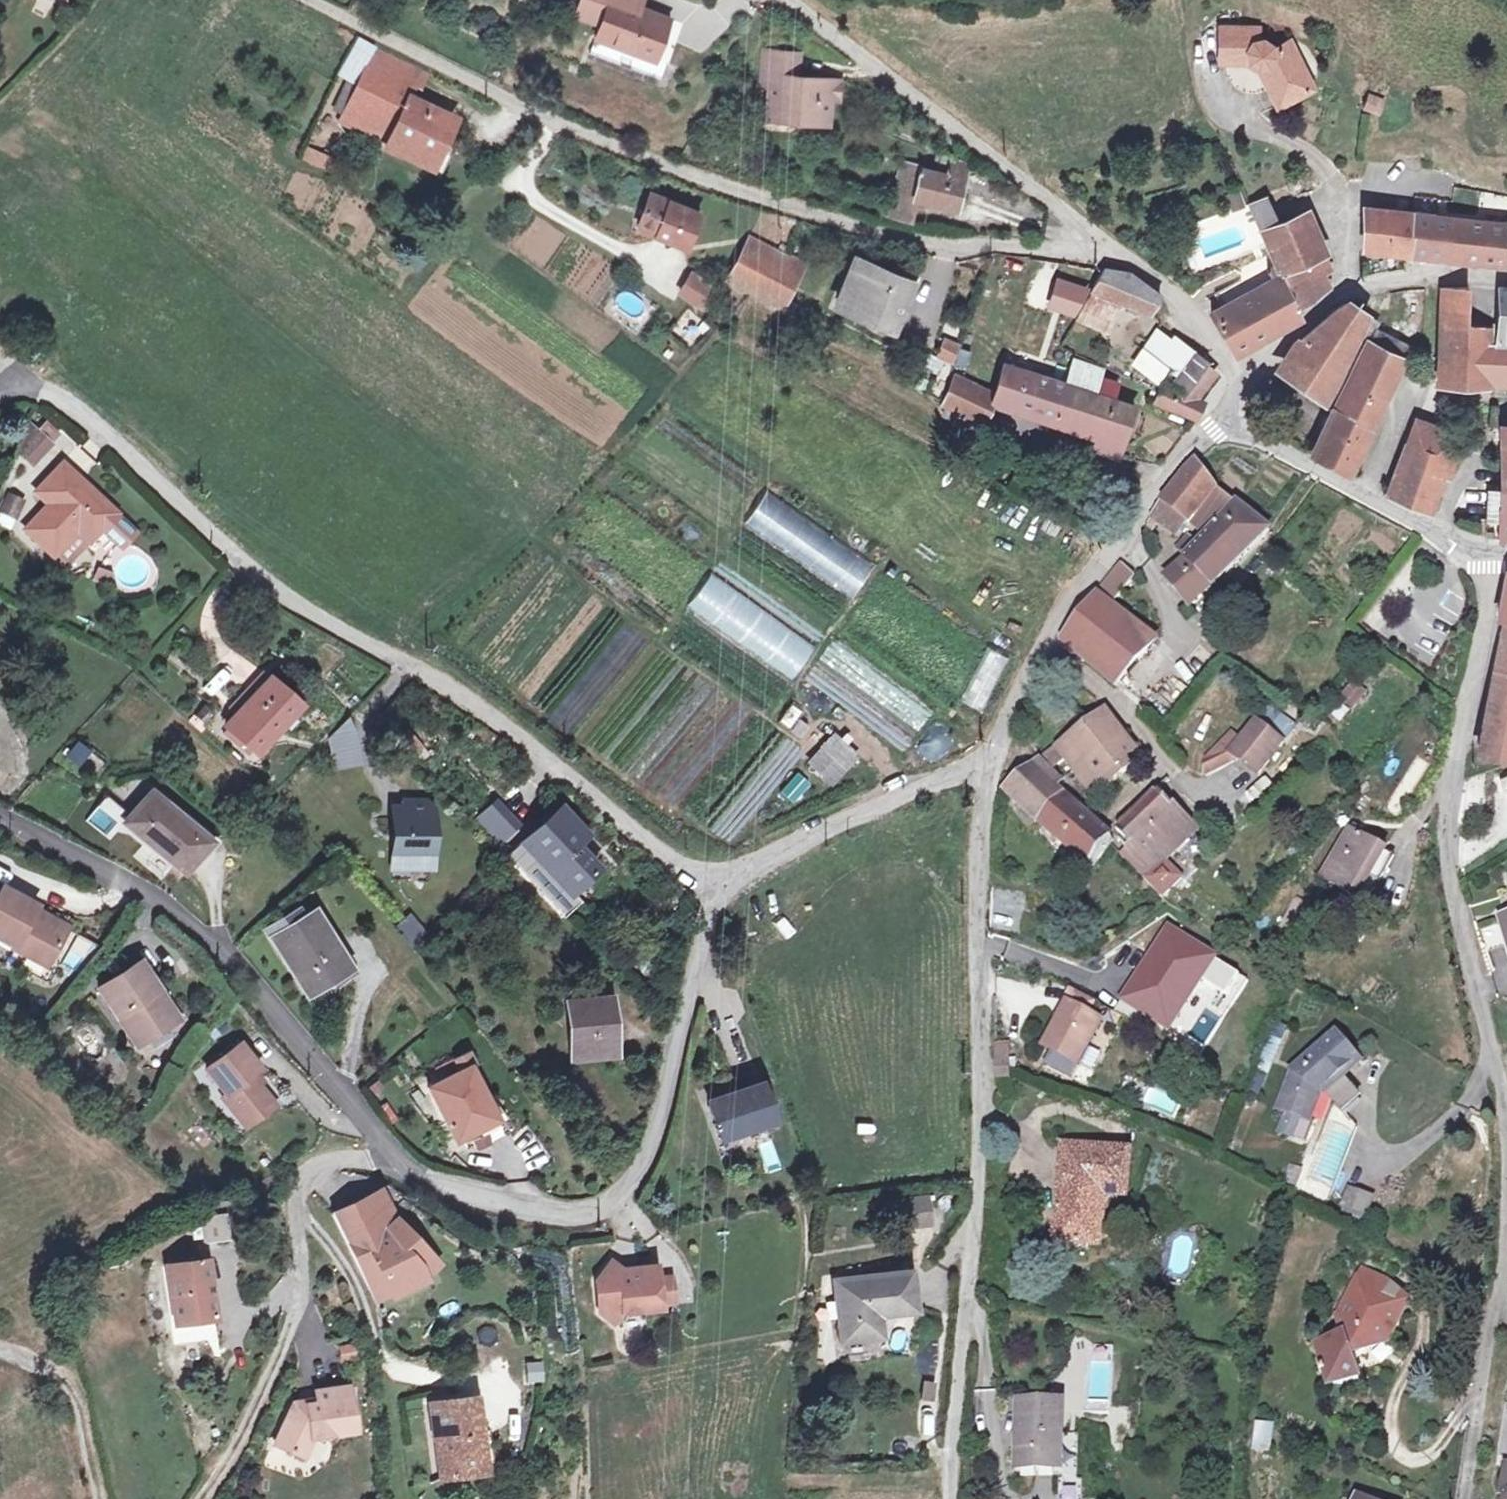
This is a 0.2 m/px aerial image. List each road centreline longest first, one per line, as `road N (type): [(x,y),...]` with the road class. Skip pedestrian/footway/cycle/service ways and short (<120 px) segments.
road 1 (residential): [(724,886),(656,852),(454,689),(280,596),(53,394),(24,383),(0,391)]
road 2 (residential): [(1100,242),(1053,250),(950,245),(770,200),(548,122),(310,0)]
road 3 (residential): [(1489,551),(1490,620),(1444,834),(1502,1087),(1505,1281)]
road 4 (residential): [(996,762),(984,829),(978,1186),(951,1462)]
road 5 (residential): [(396,1161),(523,1207),(588,1211),(619,1197),(655,1133),(702,940),(724,886)]
road 6 (residential): [(0,818),(150,895),(200,930),(370,1119),(396,1161)]
road 7 (residential): [(1230,426),(1187,448),(1046,642),(996,762)]
road 8 (residential): [(1100,242),(782,0)]
road 9 (track): [(506,1413),(494,1394),(388,1362),(353,1282),(299,1211)]
road 10 (residential): [(996,762),(785,848),(724,886)]
road 11 (tertiary): [(1489,551),(1457,543),(1230,426)]
road 12 (track): [(548,122),(521,189),(670,277)]
road 13 (unclassified): [(396,1161),(332,1162),(305,1180),(295,1310)]
road 14 (residential): [(1505,1281),(1489,1332),(1465,1498)]
road 15 (track): [(295,1310),(252,1416),(203,1498)]
road 16 (track): [(100,1498),(74,1393),(47,1370),(0,1352)]
road 17 (track): [(981,945),(1099,978),(1120,972),(1146,941)]
road 18 (residential): [(1225,352),(1187,305),(1100,242)]
road 19 (residential): [(1350,289),(1417,277),(1506,281)]
road 20 (residential): [(1242,371),(1350,289)]

